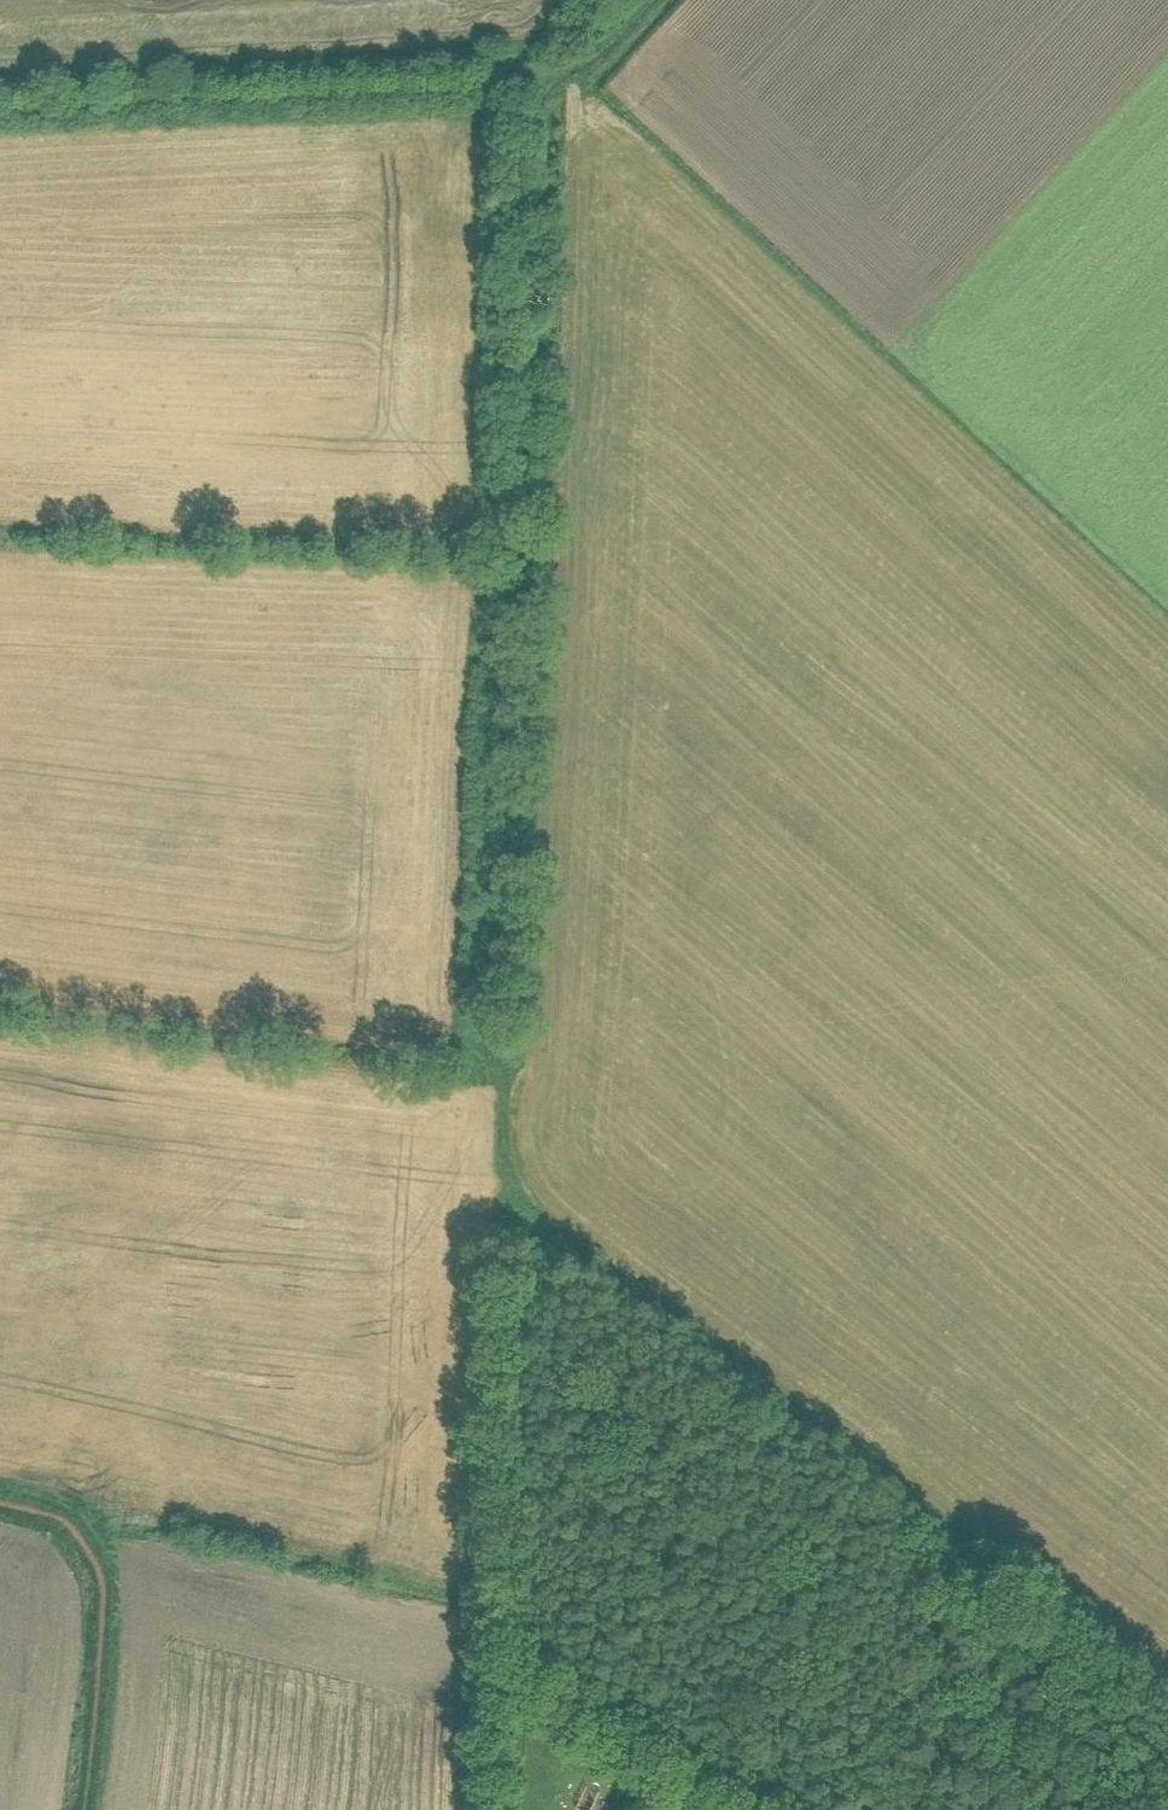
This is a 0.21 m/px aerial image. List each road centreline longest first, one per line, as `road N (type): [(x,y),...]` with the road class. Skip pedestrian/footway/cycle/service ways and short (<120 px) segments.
road 1 (track): [(1167,1696),(511,1198),(510,1075),(495,1036),(536,226),(535,83)]

